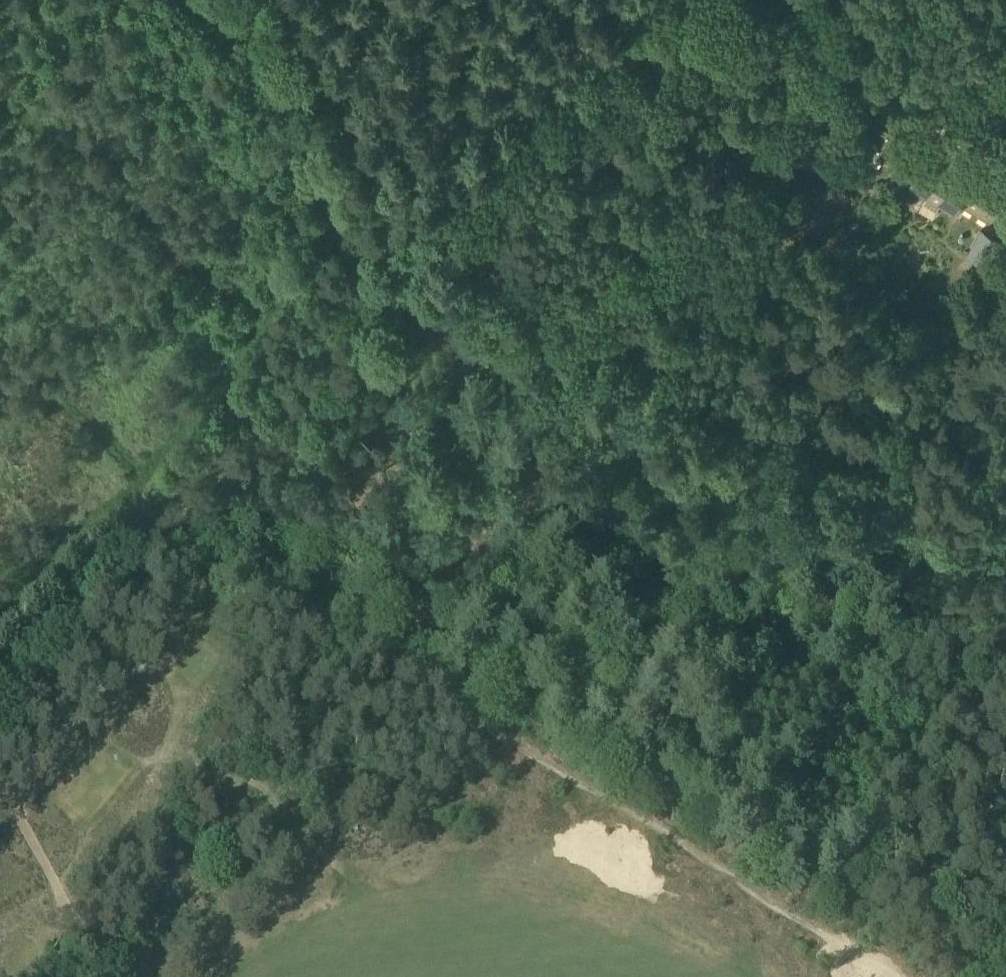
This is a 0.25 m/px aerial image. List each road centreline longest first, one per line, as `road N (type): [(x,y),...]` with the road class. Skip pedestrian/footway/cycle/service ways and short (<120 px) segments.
road 1 (track): [(157,531),(920,976)]
road 2 (track): [(347,642),(272,766),(240,785),(191,758)]

